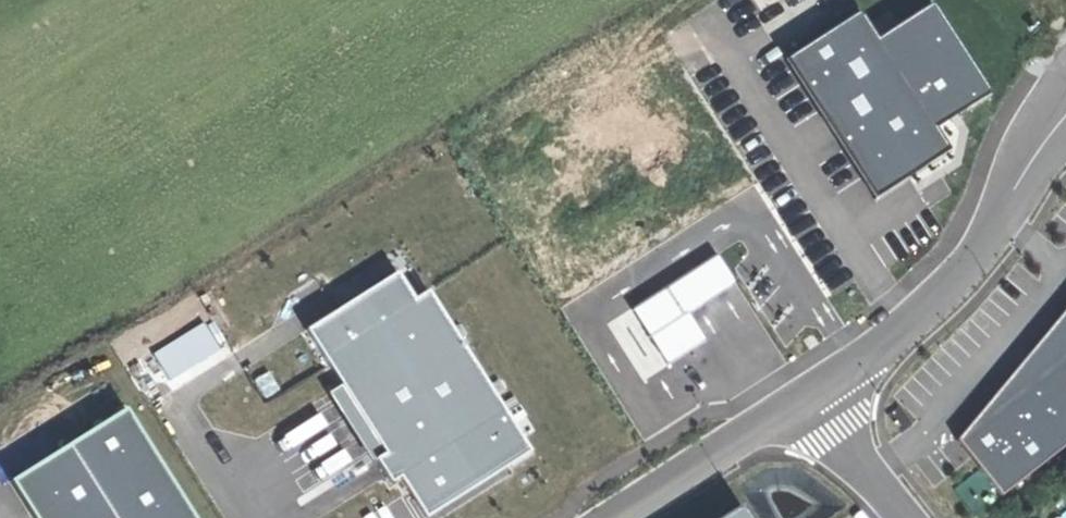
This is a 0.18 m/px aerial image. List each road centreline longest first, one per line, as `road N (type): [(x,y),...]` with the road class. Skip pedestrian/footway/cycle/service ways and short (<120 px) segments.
road 1 (residential): [(1065,131),(962,272),(823,395)]
road 2 (residential): [(823,395),(624,517)]
road 3 (residential): [(823,395),(915,517)]

